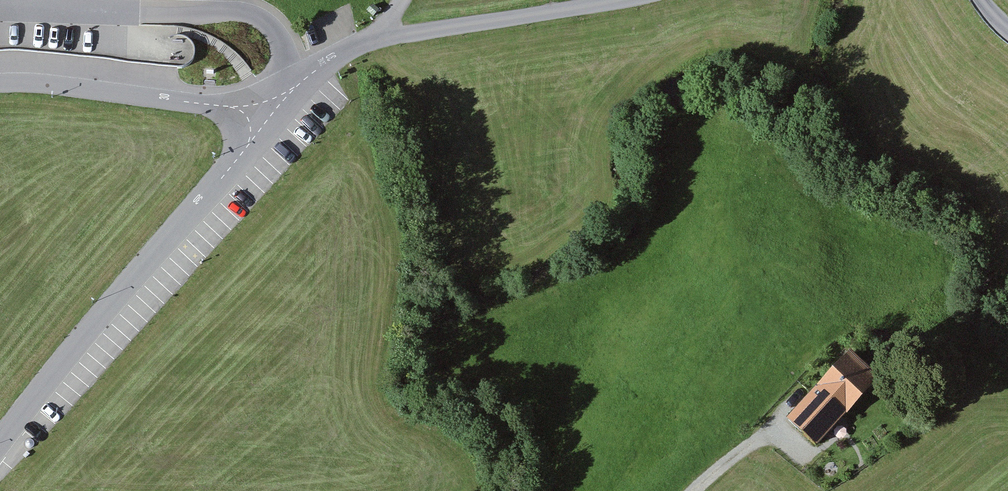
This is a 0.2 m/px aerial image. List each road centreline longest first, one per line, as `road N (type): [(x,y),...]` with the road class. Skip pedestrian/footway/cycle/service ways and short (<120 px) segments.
road 1 (residential): [(0,444),(200,210),(260,115)]
road 2 (residential): [(628,0),(388,36),(331,60),(260,115)]
road 3 (residential): [(260,115),(102,86),(0,80)]
road 4 (track): [(690,490),(801,394)]

